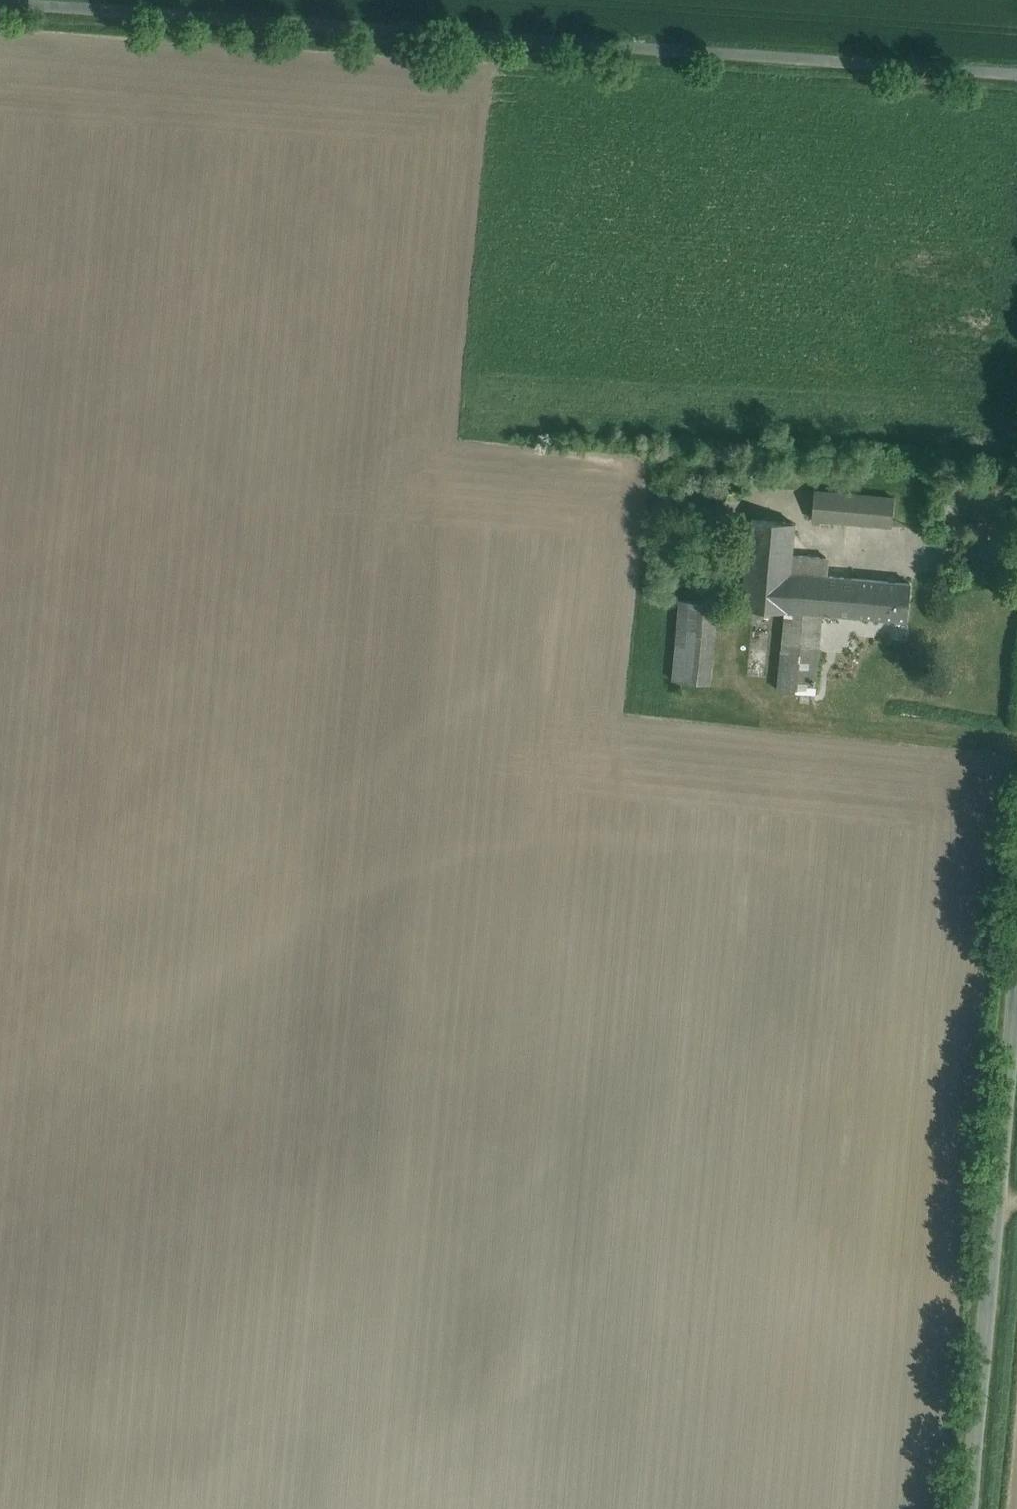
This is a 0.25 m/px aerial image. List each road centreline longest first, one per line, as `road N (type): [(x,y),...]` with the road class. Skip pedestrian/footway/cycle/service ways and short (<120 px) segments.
road 1 (unclassified): [(0,2),(1016,73)]
road 2 (unclassified): [(1016,964),(969,1508)]

